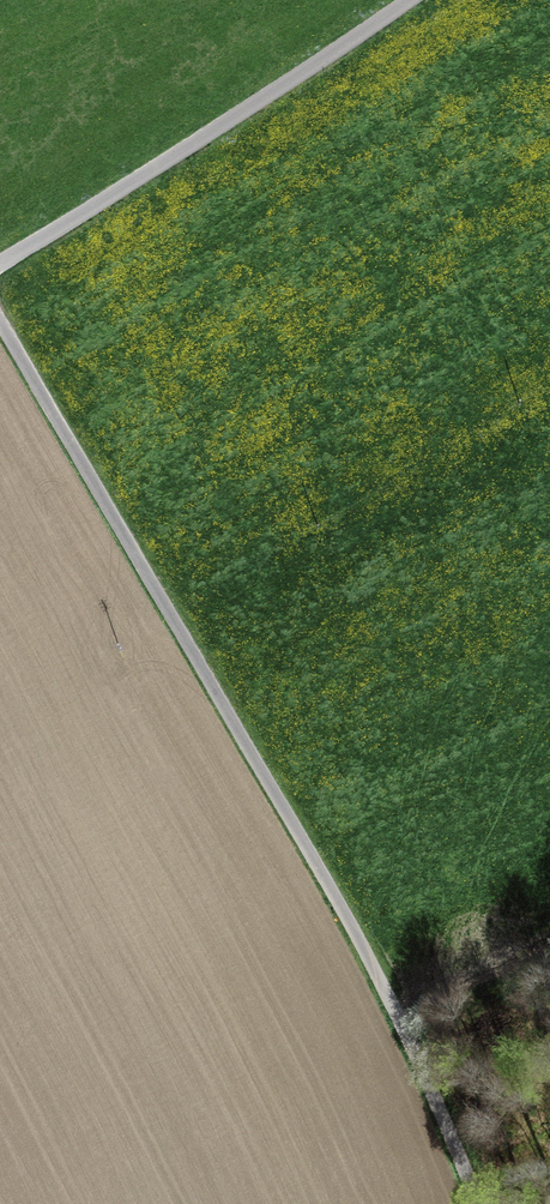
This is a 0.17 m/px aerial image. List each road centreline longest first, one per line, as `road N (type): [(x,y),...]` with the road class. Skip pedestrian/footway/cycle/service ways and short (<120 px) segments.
road 1 (track): [(0,323),(394,1008)]
road 2 (residential): [(0,263),(407,0)]
road 3 (track): [(394,1008),(480,1203)]
road 4 (track): [(394,1008),(549,937)]

